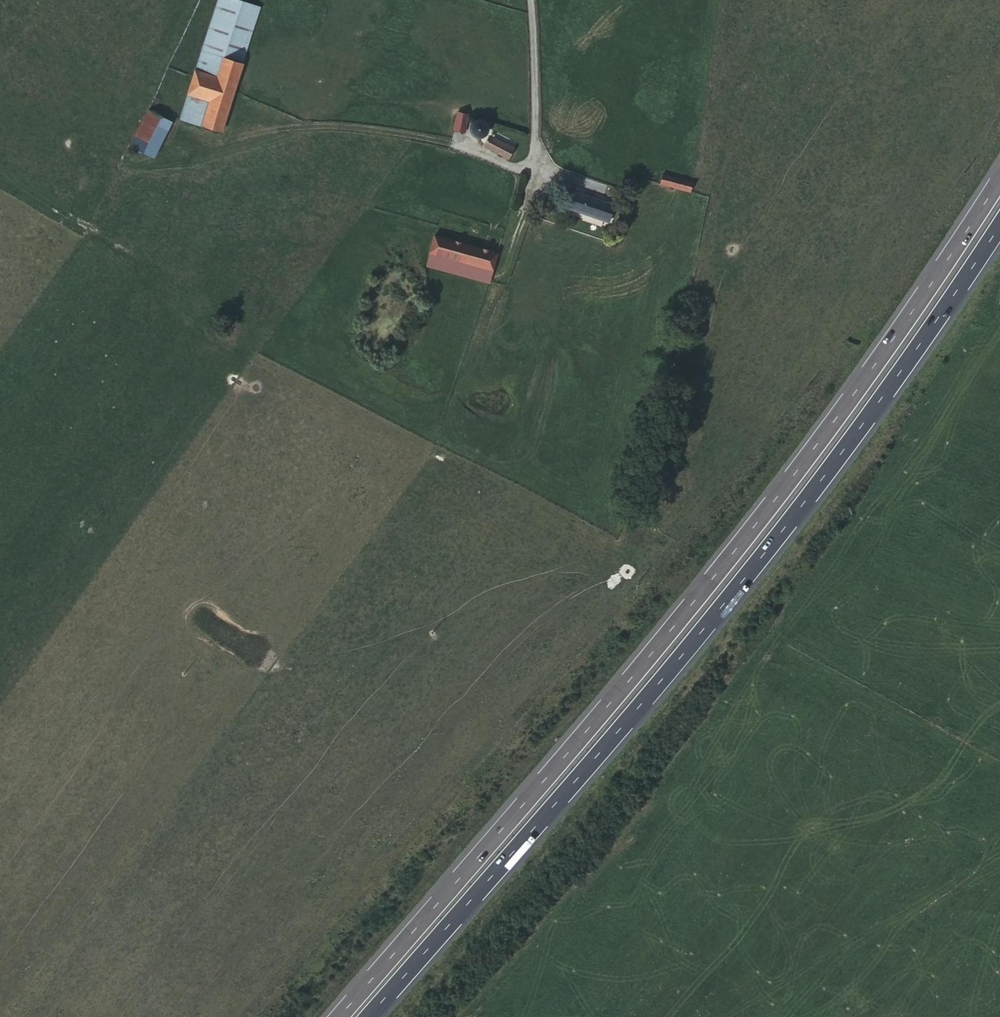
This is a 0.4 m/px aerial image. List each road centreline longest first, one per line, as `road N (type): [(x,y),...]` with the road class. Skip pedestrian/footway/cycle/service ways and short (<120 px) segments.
road 1 (motorway): [(999,173),(711,585),(338,1016)]
road 2 (motorway): [(370,1016),(725,607),(999,228)]
road 3 (track): [(122,163),(166,163),(303,124),(440,140),(534,171)]
road 4 (track): [(527,0),(534,171)]

